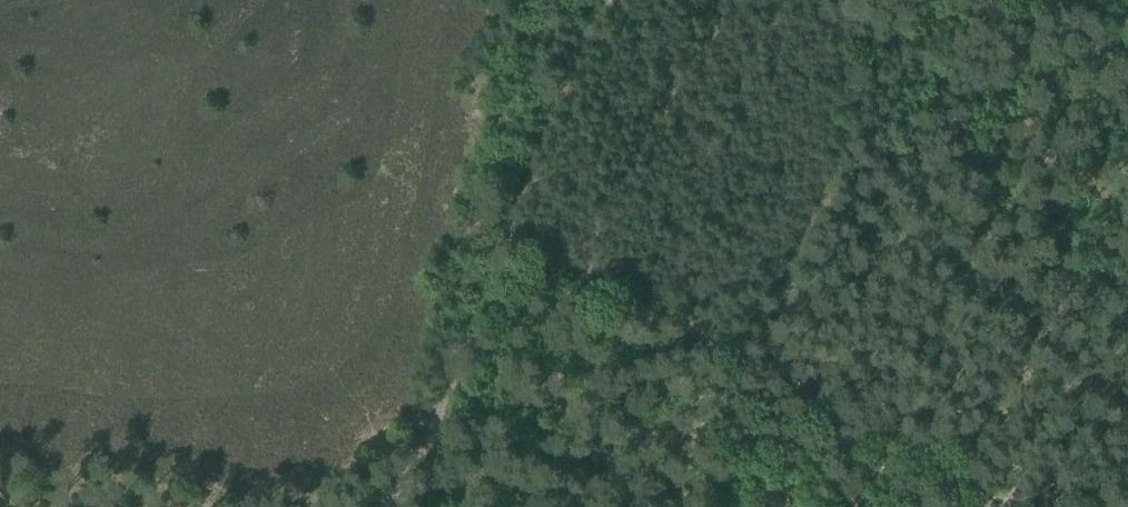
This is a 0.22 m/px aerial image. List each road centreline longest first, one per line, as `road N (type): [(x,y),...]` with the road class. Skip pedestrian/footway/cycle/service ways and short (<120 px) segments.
road 1 (track): [(390,506),(507,262),(508,219),(602,0)]

